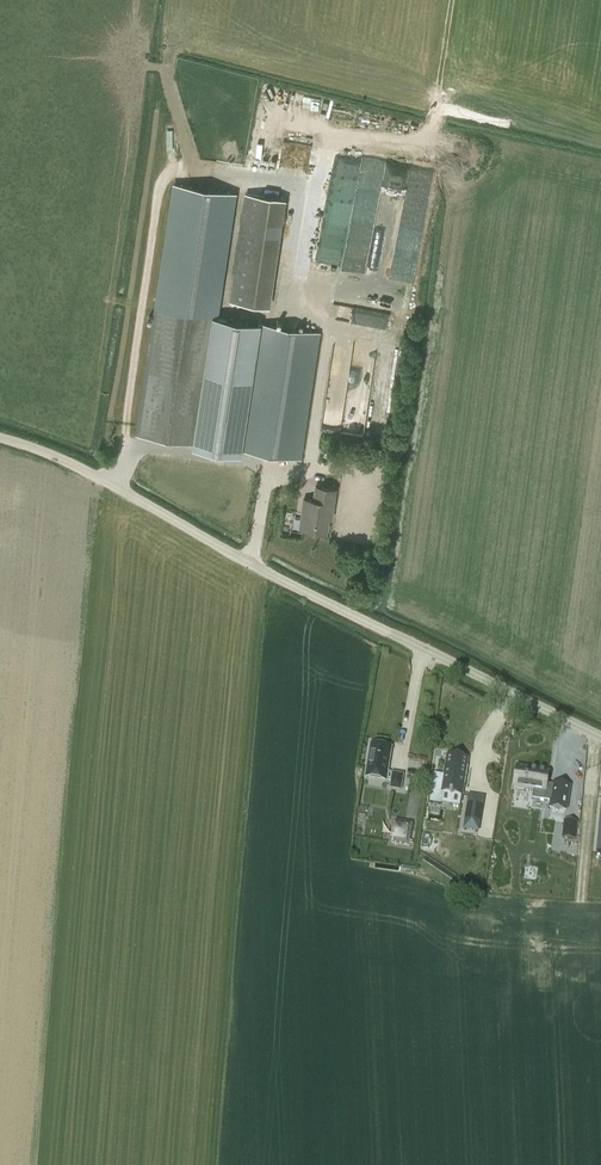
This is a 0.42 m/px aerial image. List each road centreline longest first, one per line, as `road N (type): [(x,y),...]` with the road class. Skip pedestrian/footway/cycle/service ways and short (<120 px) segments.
road 1 (unclassified): [(600,740),(65,460),(0,437)]

